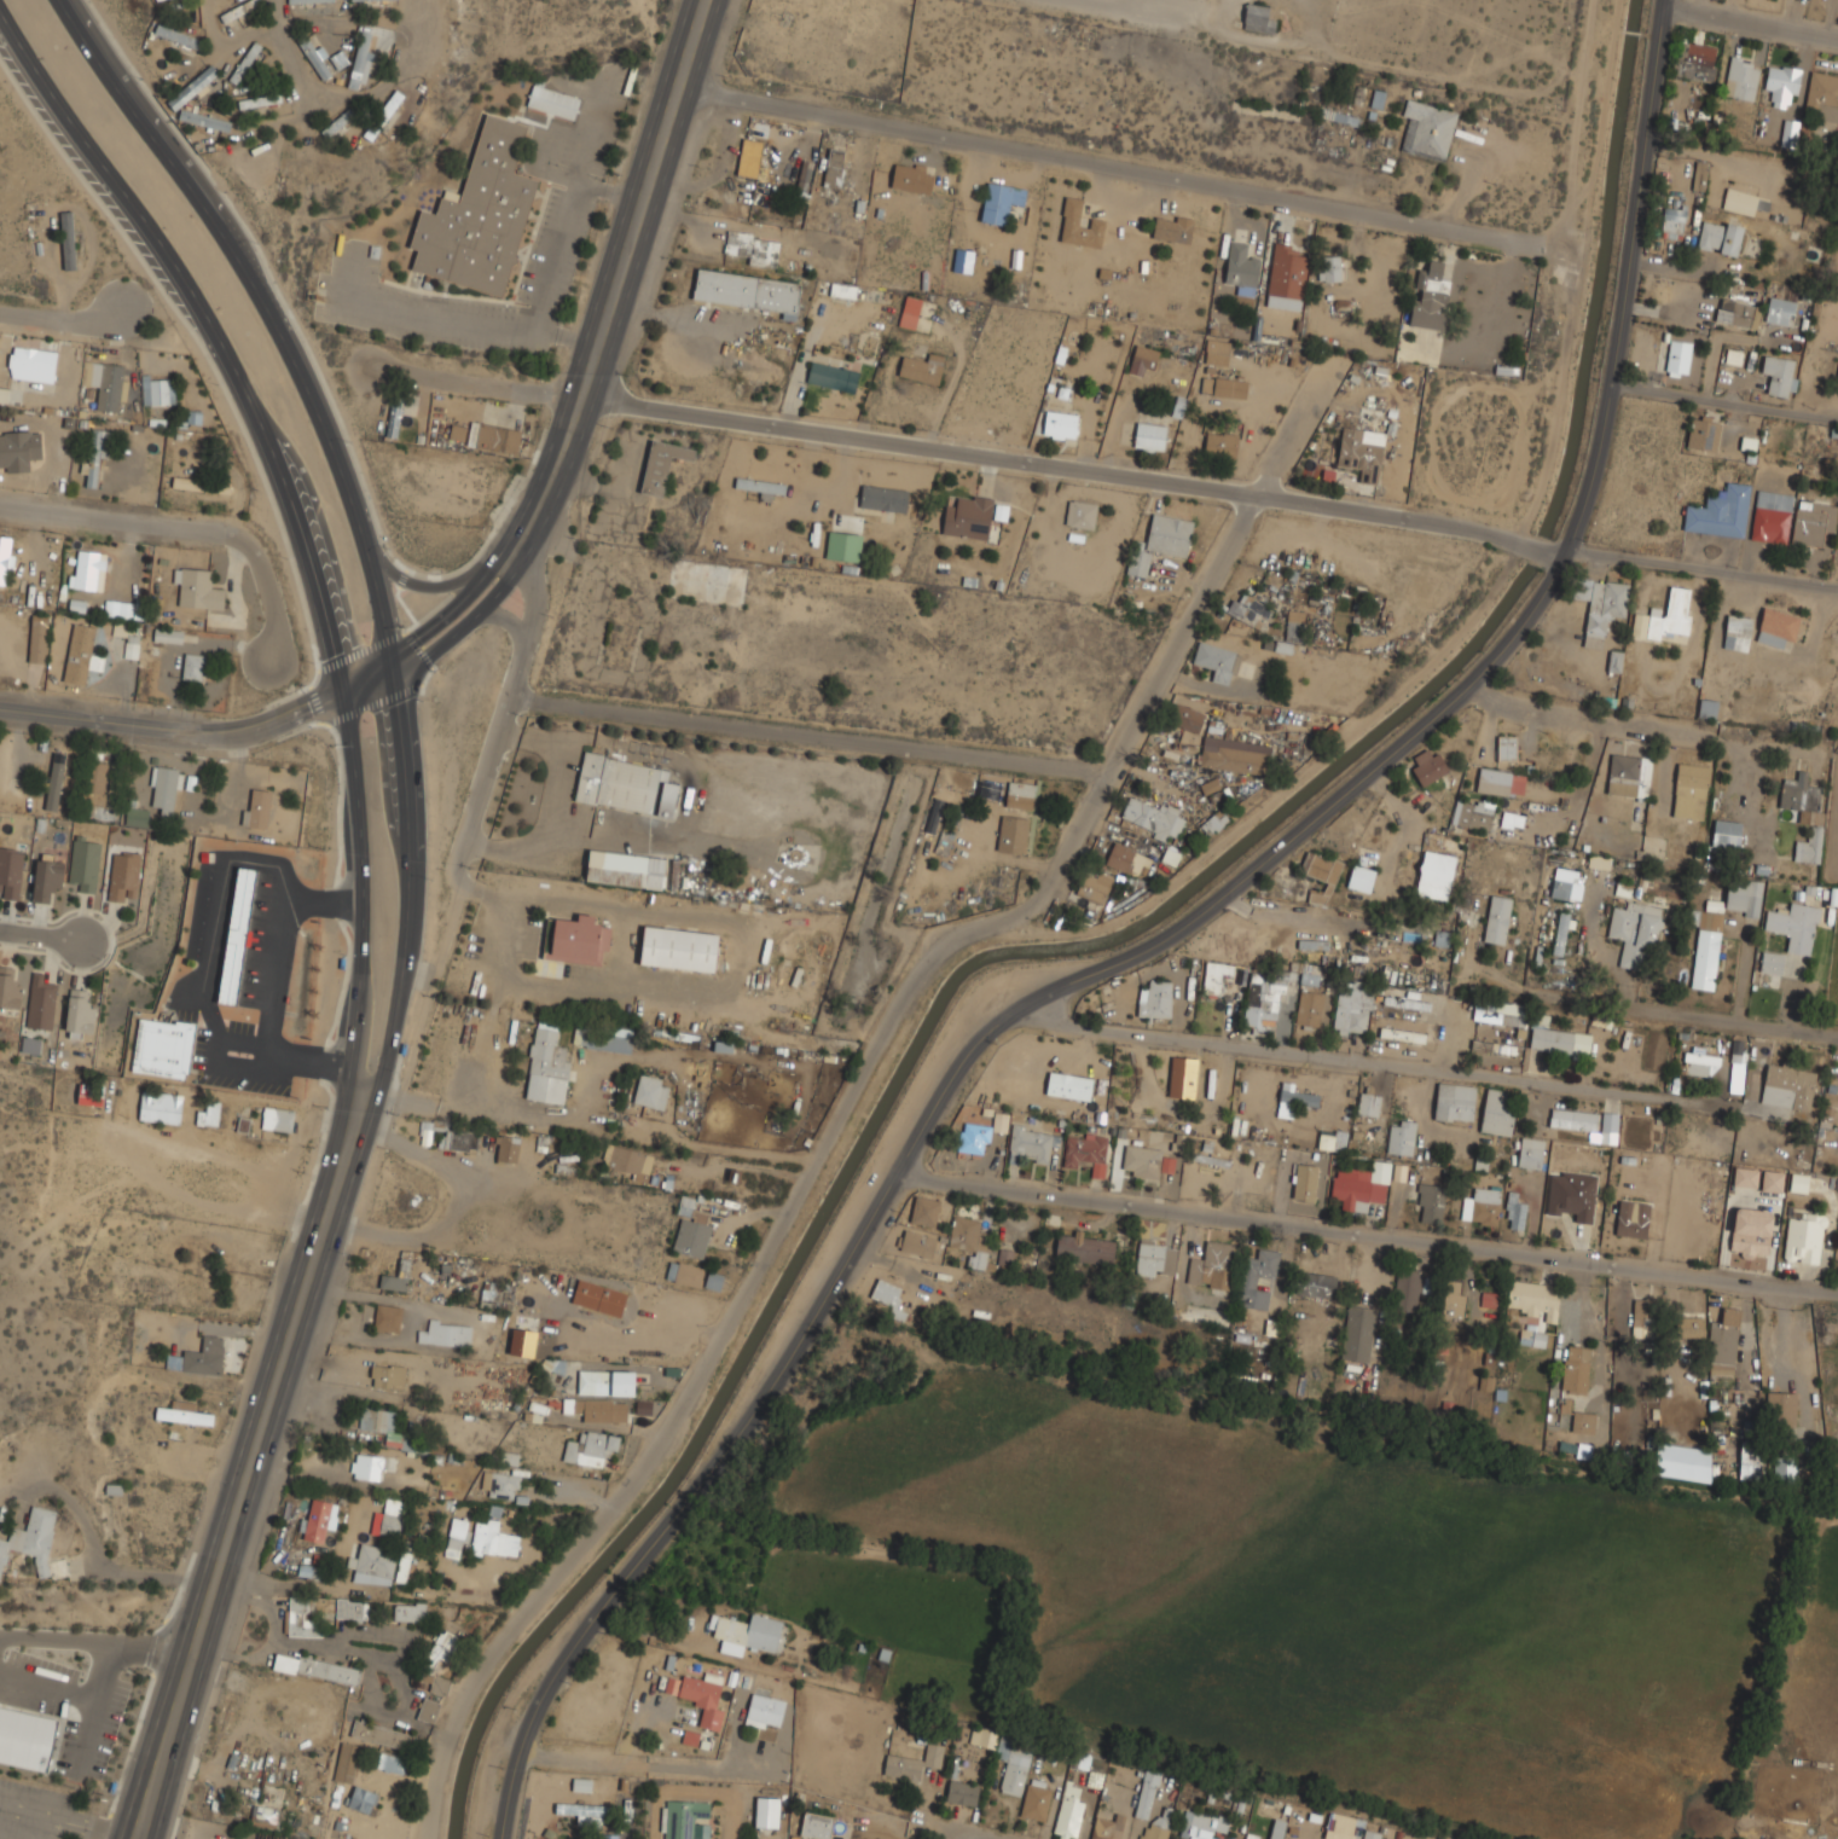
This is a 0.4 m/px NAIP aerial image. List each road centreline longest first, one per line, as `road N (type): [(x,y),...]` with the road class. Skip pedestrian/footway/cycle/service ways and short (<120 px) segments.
road 1 (tertiary): [(1661,0),(1594,487),(1554,582),(1483,672),(1357,783),(1158,944),(1059,985),(1004,1019),(970,1054),(726,1454),(598,1611),(545,1692),(521,1745),(502,1838)]
road 2 (residential): [(1837,586),(1571,551),(1259,492),(370,364)]
road 3 (residential): [(432,1838),(434,1802),(463,1704),(499,1643),(659,1441),(794,1214),(893,1020),(947,940),(962,934)]
road 4 (residential): [(1837,1291),(897,1178)]
road 5 (residential): [(1538,244),(674,79)]
road 6 (primary): [(366,1087),(135,1831)]
road 7 (residential): [(1700,1107),(1004,1019)]
road 8 (primary): [(398,678),(360,532),(307,389),(215,226),(115,88)]
road 9 (primary): [(85,144),(221,343),(277,464),(343,689)]
road 10 (residential): [(505,695),(1108,772)]
road 11 (residential): [(1259,492),(1036,909),(962,934)]
road 12 (secondary): [(699,0),(584,395),(544,497)]
road 13 (primary): [(366,1087),(392,1040),(412,893),(398,678)]
road 14 (primary): [(343,689),(355,770),(366,1087)]
road 15 (residential): [(279,671),(255,553),(228,533),(0,508)]
road 16 (residential): [(343,689),(251,727),(201,733),(0,710)]
road 17 (residential): [(1524,991),(1837,1036)]
road 18 (residential): [(1357,783),(1390,806),(1457,830),(1624,854)]
road 19 (residential): [(1837,424),(1611,387)]
road 20 (primary): [(533,517),(469,575),(423,586),(387,573),(360,532)]
road 21 (secondary): [(509,567),(343,689)]
road 22 (residential): [(1837,38),(1672,0)]
road 23 (residential): [(1259,492),(1340,344)]
road 24 (secondary): [(398,678),(487,610),(509,567)]
road 25 (primary): [(0,15),(85,144)]

